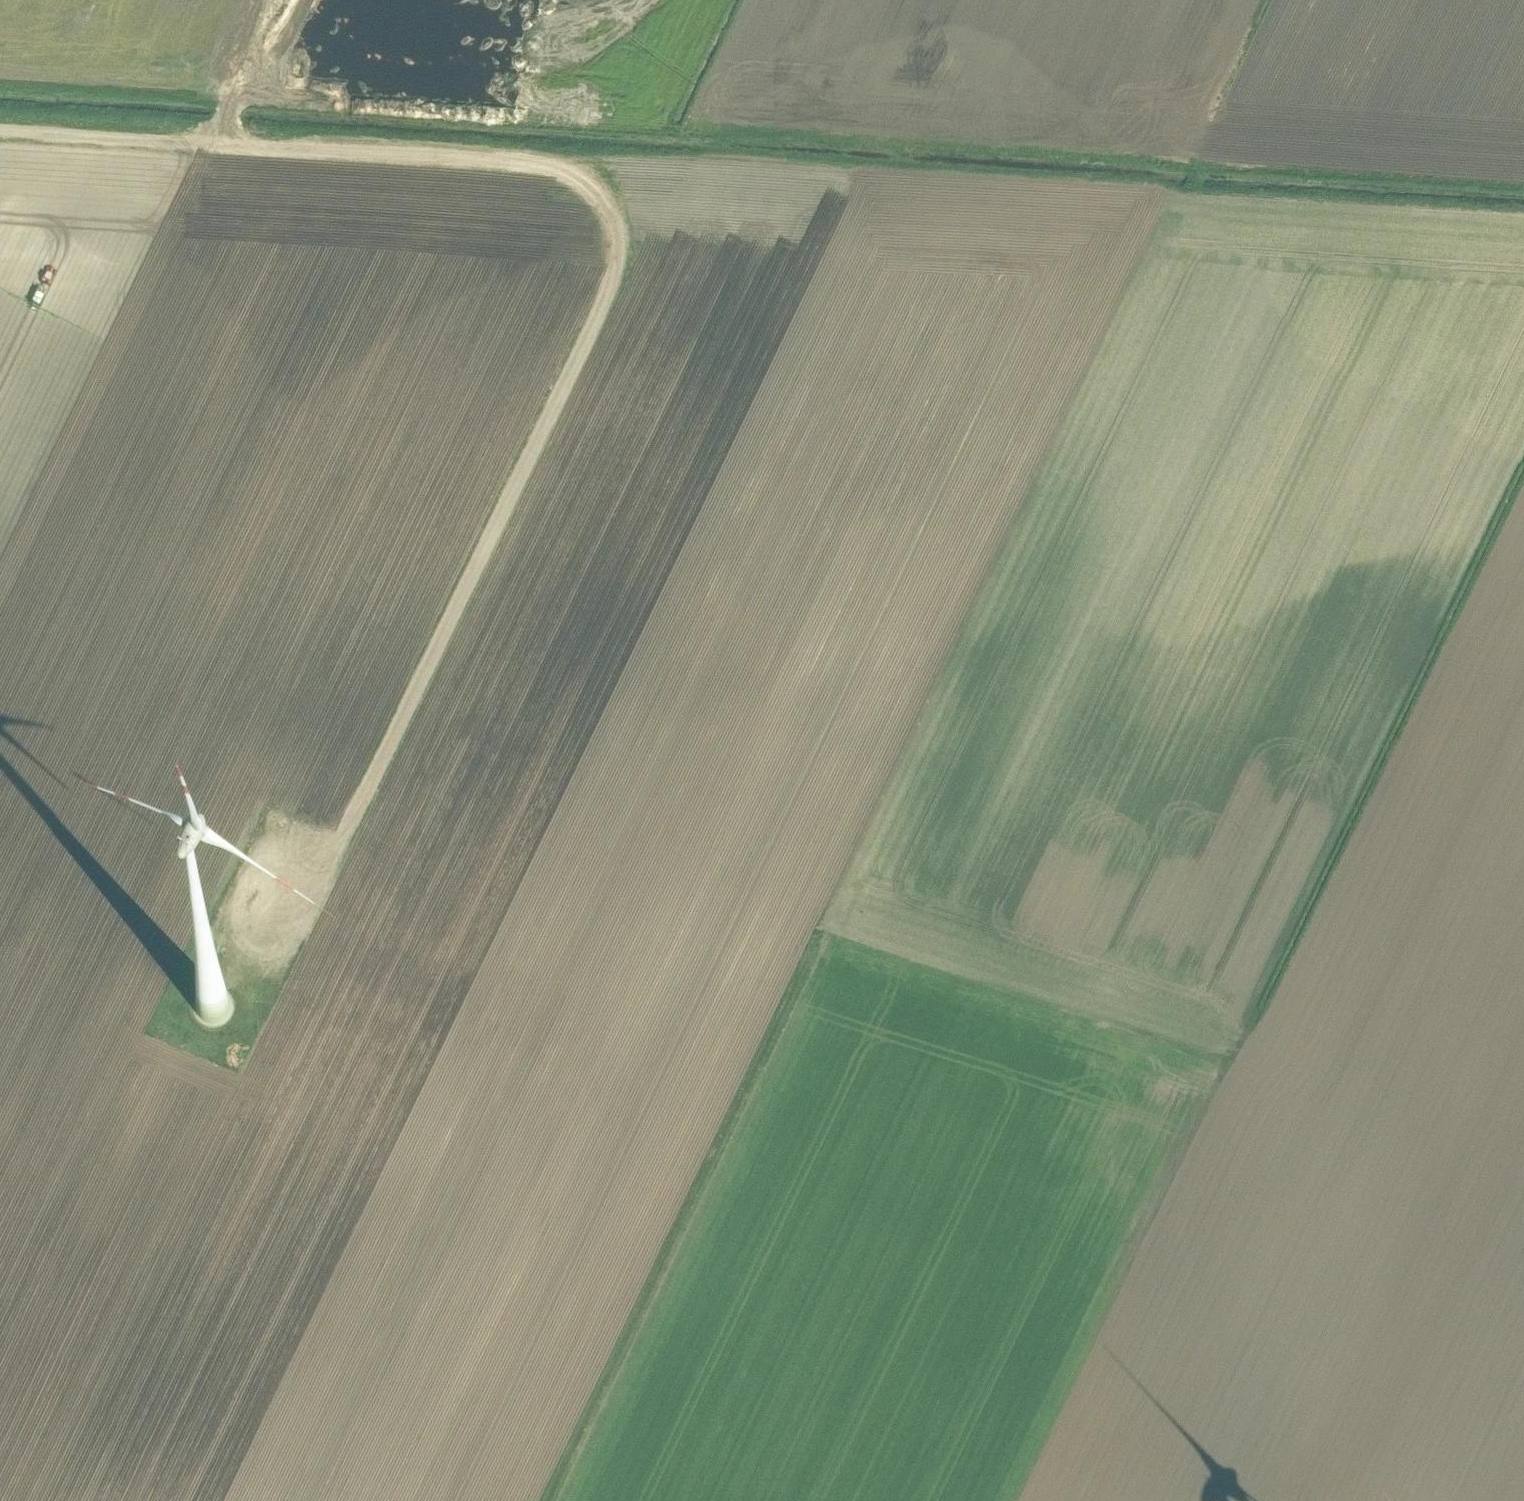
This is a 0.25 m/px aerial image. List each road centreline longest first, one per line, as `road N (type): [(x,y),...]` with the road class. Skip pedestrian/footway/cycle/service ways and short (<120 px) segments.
road 1 (track): [(0,131),(528,160),(583,173),(609,210),(619,267),(311,909)]

